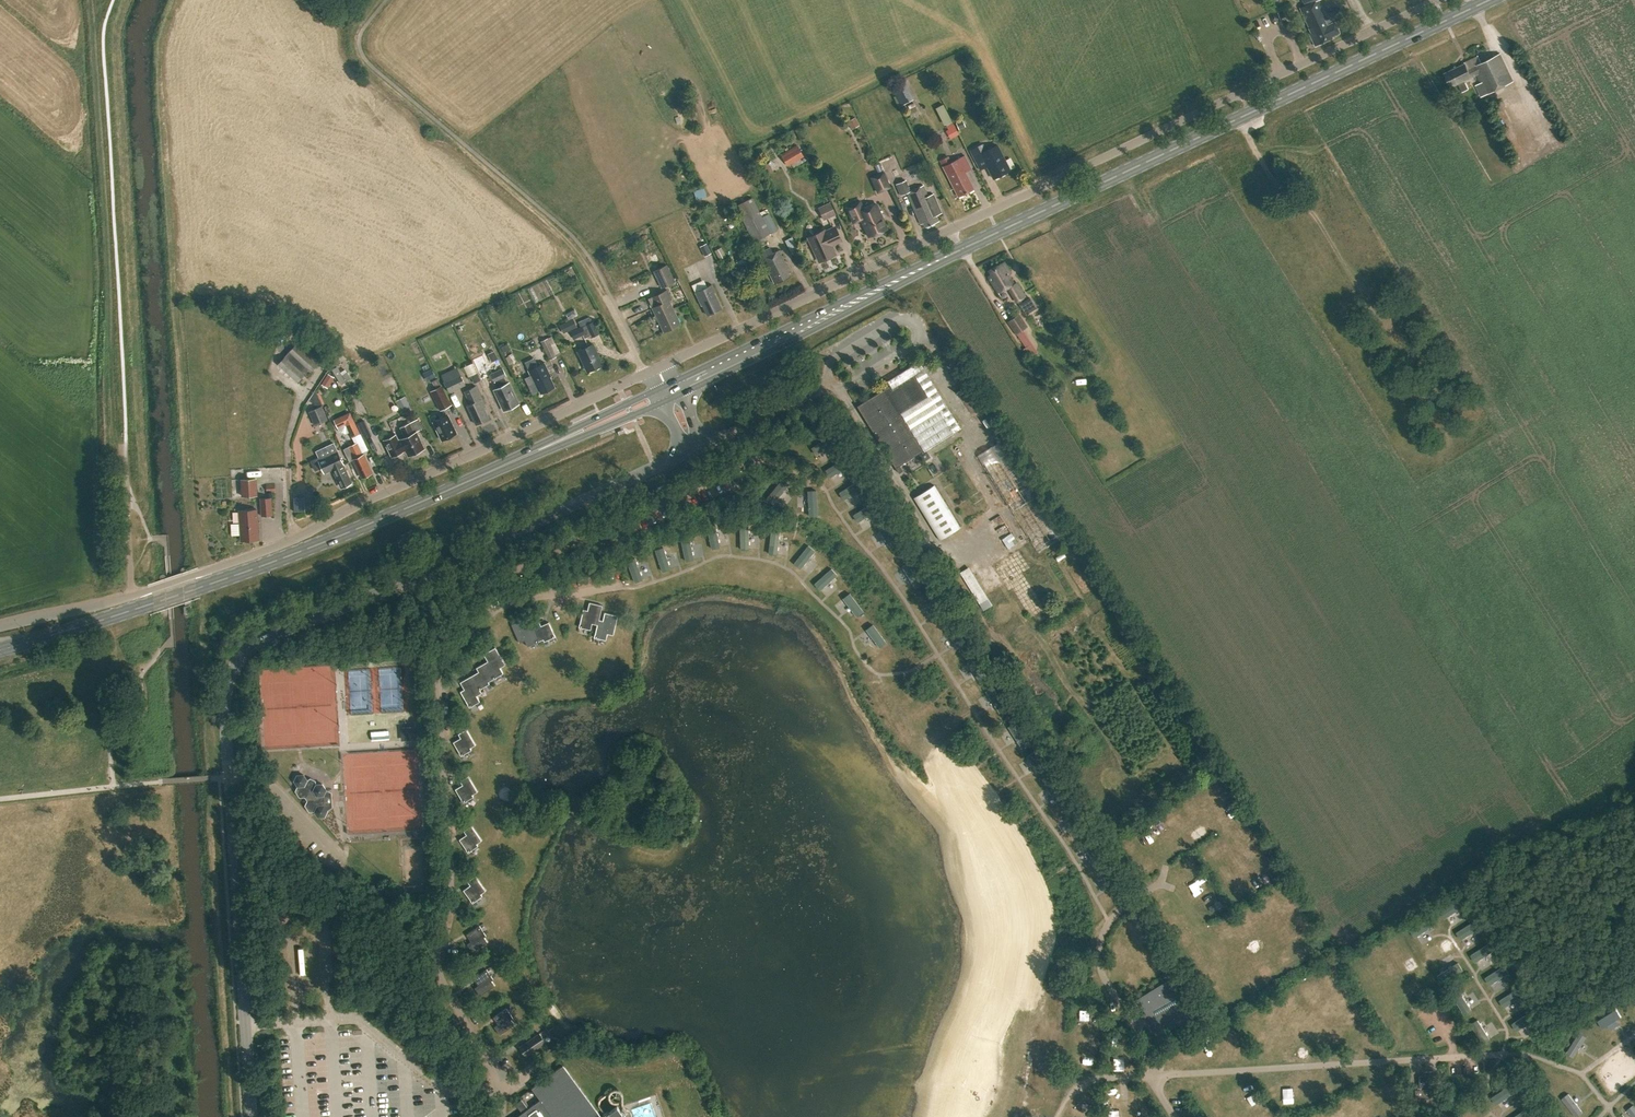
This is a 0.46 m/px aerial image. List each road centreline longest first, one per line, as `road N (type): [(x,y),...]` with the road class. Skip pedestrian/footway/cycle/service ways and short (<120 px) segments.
road 1 (track): [(1109,920),(886,572),(825,489),(786,467),(739,465),(459,596),(432,635),(440,661)]
road 2 (unclassified): [(252,1116),(224,699),(230,672),(254,645),(656,467),(695,449),(692,441)]
road 3 (primary): [(677,386),(1489,0)]
road 4 (unclassified): [(1435,0),(666,364)]
road 5 (primary): [(0,648),(356,532),(660,395)]
road 6 (unclassified): [(649,372),(297,538),(131,596)]
road 7 (track): [(637,357),(563,235),(357,60),(353,33),(377,0)]
road 8 (track): [(1245,130),(1288,198),(1309,209),(1382,320)]
road 9 (unclassified): [(125,447),(131,596)]
road 10 (unclassified): [(131,596),(0,627)]
road 11 (track): [(1105,980),(1099,958),(1109,920),(1157,881)]

